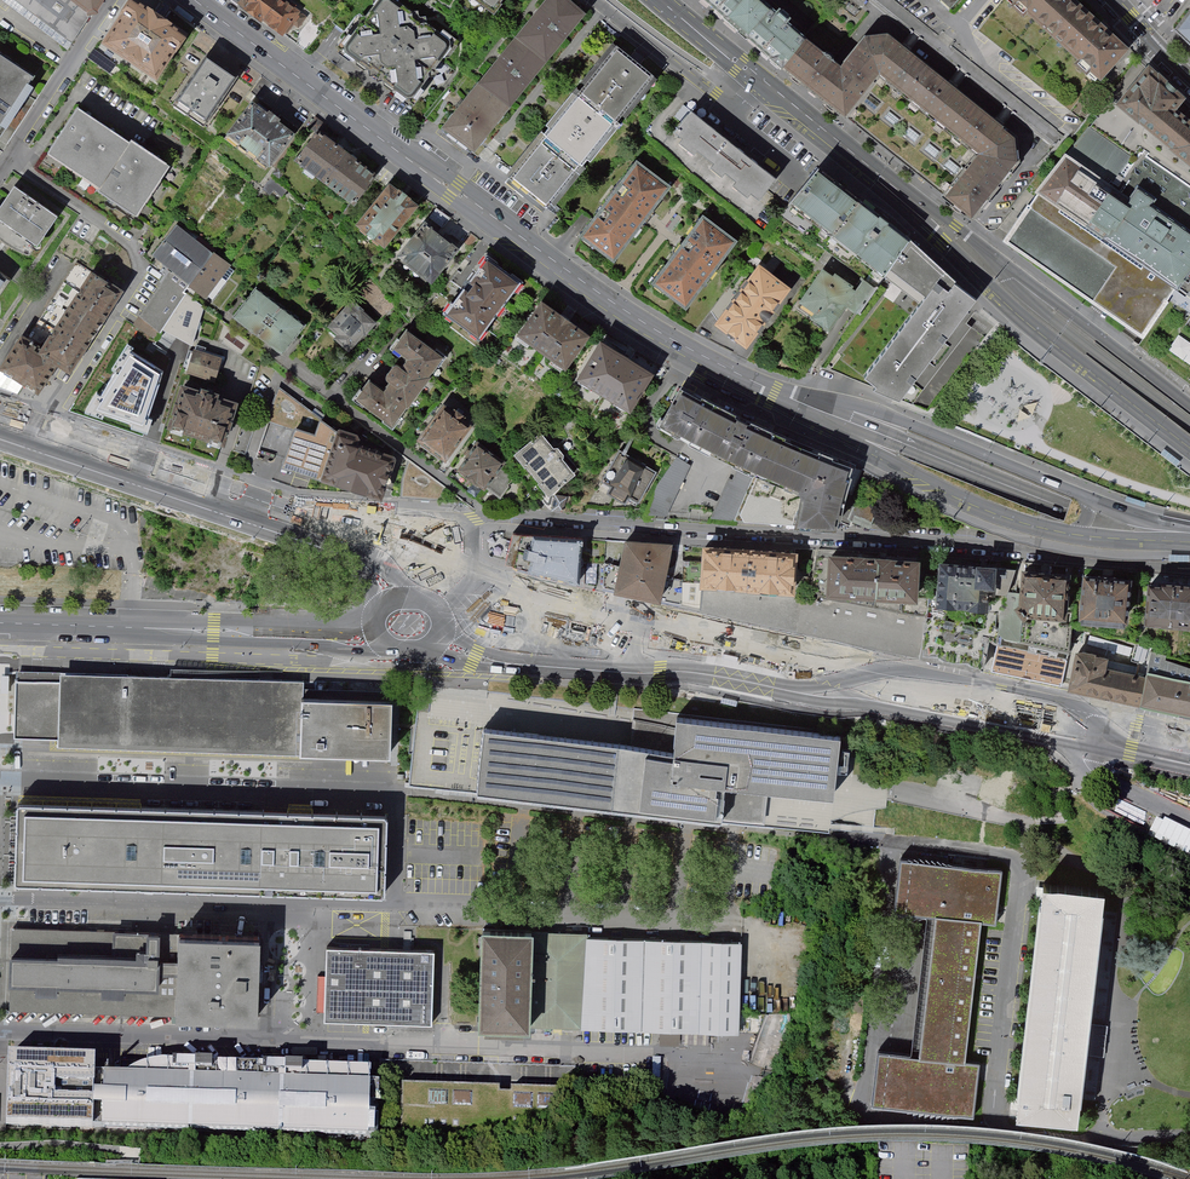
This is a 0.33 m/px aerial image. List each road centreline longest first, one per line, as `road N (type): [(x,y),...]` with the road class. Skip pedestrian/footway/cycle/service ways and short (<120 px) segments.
road 1 (tertiary): [(438,590),(493,623),(648,665),(1189,764)]
road 2 (residential): [(431,541),(441,524),(492,514),(1023,548),(1189,570)]
road 3 (tertiary): [(1189,734),(648,618),(446,562)]
road 4 (secondary): [(775,393),(588,286),(200,0)]
road 5 (residential): [(0,1029),(659,1052)]
road 6 (residential): [(395,907),(399,788),(0,778)]
road 7 (secondary): [(1189,543),(1067,512),(775,393)]
road 8 (tertiary): [(410,537),(359,531),(0,408)]
road 9 (tertiary): [(409,600),(390,622),(351,634),(0,623)]
road 10 (tertiary): [(0,439),(382,568)]
road 11 (residential): [(0,898),(395,907)]
road 12 (residential): [(395,907),(743,925)]
road 13 (secondary): [(1089,500),(903,423),(775,393)]
road 14 (secondary): [(775,393),(951,497),(1066,535)]
road 15 (primary): [(976,260),(1035,332),(1189,450)]
road 16 (primary): [(1189,429),(976,260)]
road 17 (primary): [(976,260),(767,90)]
road 18 (primary): [(1189,407),(1062,311),(976,260)]
road 19 (residential): [(596,0),(717,95),(732,103),(767,90)]
road 20 (primary): [(767,90),(660,0)]
road 21 (secondary): [(1066,535),(1189,540)]

